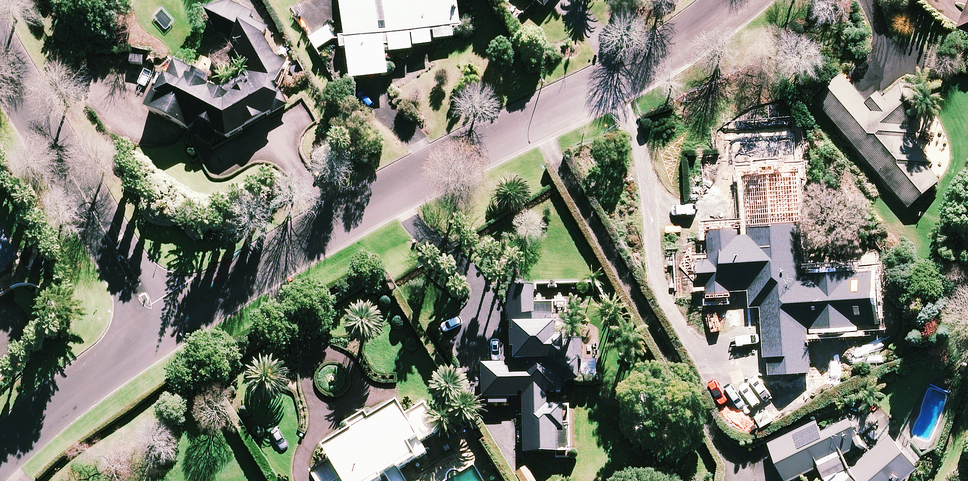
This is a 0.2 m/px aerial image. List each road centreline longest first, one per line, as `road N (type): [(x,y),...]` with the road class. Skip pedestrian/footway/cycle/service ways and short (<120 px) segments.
road 1 (residential): [(737,0),(602,90),(391,192),(180,318)]
road 2 (residential): [(0,52),(99,222)]
road 3 (residential): [(145,339),(0,459)]
road 4 (residential): [(145,339),(114,277),(99,222)]
road 5 (residential): [(99,222),(180,318)]

